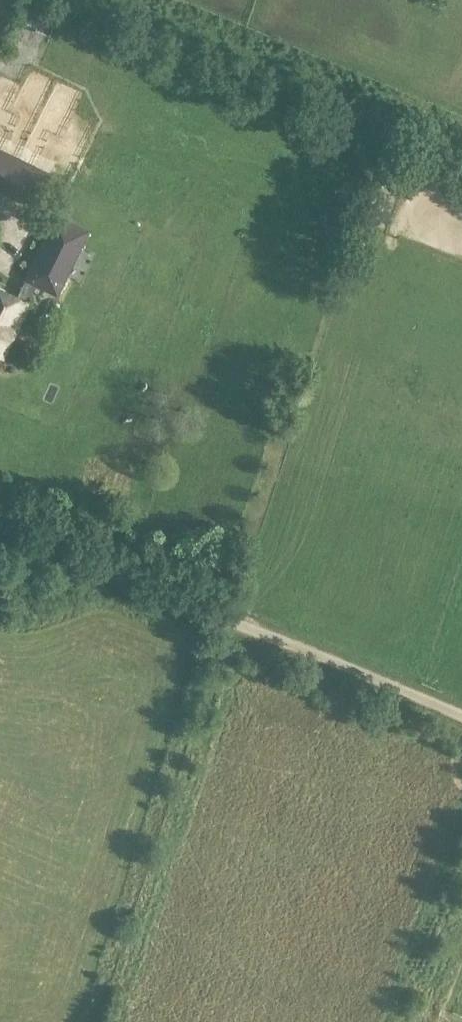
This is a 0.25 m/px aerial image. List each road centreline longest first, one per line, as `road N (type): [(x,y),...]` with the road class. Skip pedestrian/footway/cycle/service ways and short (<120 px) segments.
road 1 (track): [(461,719),(0,523)]

